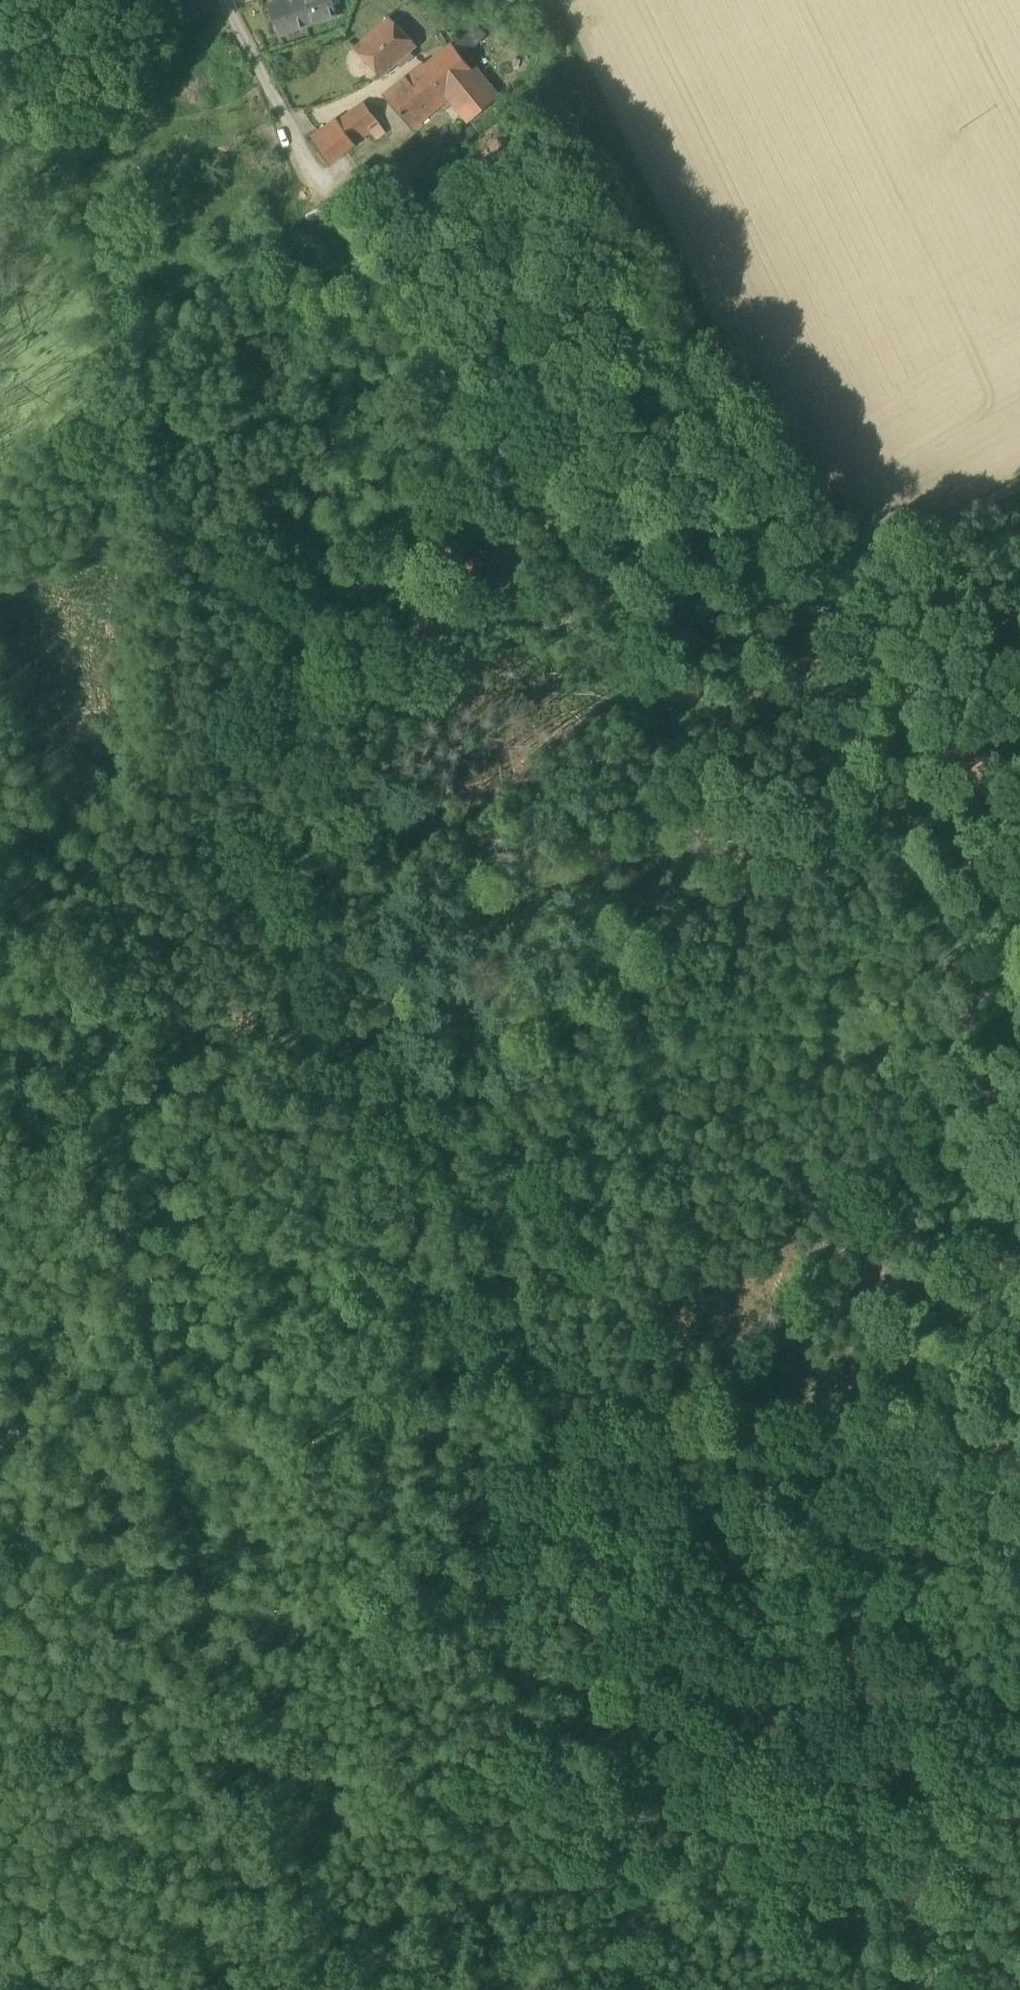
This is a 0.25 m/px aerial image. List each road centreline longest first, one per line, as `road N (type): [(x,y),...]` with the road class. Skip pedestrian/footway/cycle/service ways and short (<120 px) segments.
road 1 (track): [(1019,483),(931,528),(882,527),(572,454),(369,276),(320,178)]
road 2 (residential): [(320,178),(226,0)]

